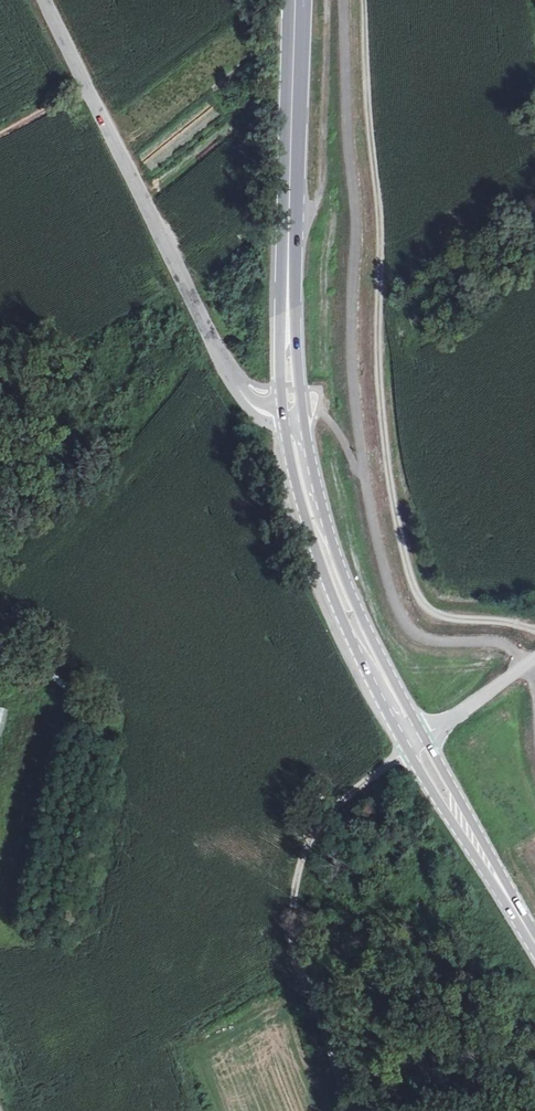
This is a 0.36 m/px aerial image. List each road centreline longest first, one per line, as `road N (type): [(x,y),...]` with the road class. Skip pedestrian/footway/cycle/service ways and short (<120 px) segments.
road 1 (track): [(534,638),(489,621),(431,615),(396,537),(384,460),(380,216),(364,0)]
road 2 (track): [(87,1085),(276,969),(287,939),(292,854),(324,808),(417,746)]
road 3 (unclassified): [(296,433),(243,391),(44,0)]
road 4 (secondary): [(300,0),(285,302),(296,433)]
road 5 (secondary): [(296,433),(334,584),(412,739)]
road 6 (secondary): [(412,739),(534,947)]
road 7 (track): [(325,0),(319,194),(292,212)]
road 8 (track): [(343,1110),(284,959)]
road 9 (unclassified): [(412,739),(534,655)]

